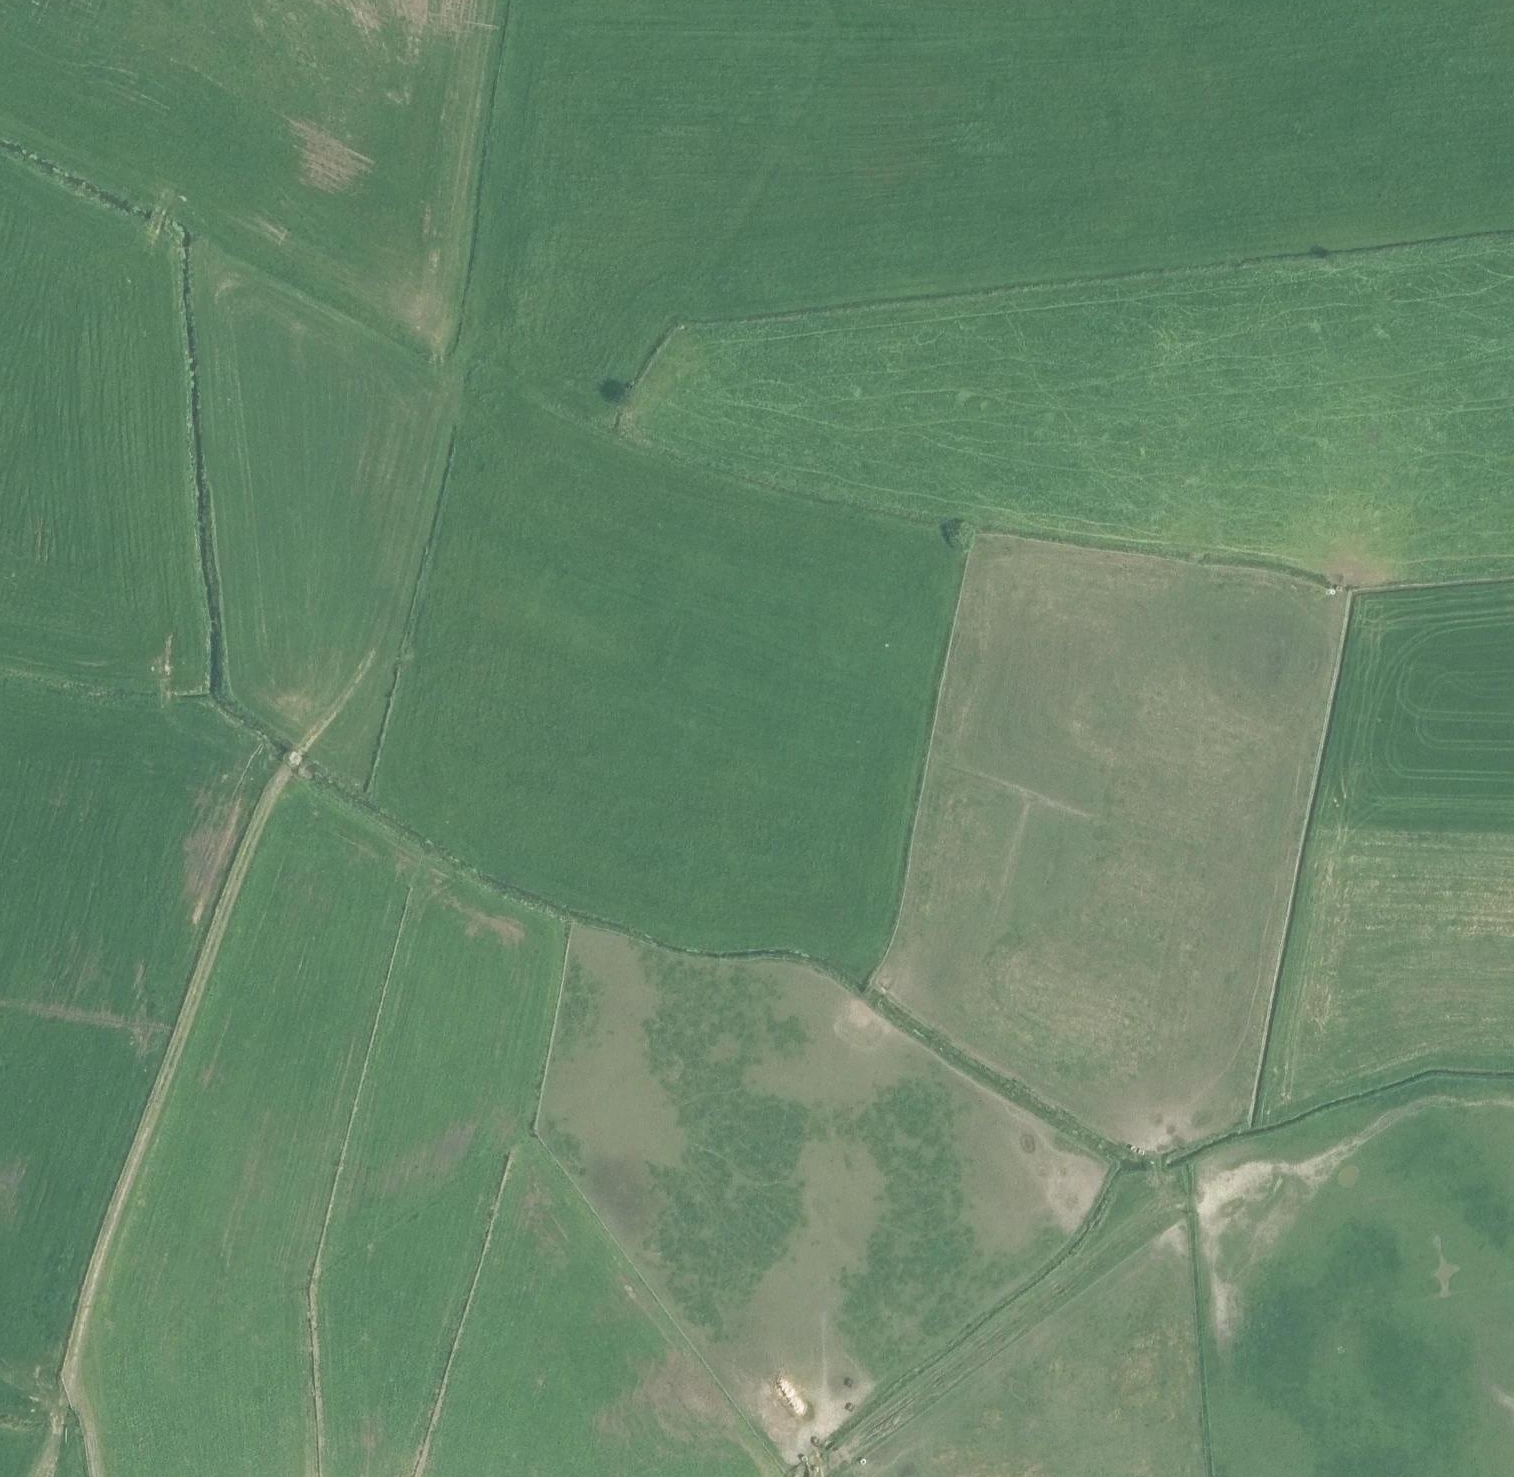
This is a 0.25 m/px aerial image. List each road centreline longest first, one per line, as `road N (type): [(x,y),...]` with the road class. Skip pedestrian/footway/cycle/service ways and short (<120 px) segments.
road 1 (track): [(98,1476),(87,1402),(75,1378),(99,1266),(264,817),(366,670),(393,597),(441,403),(482,344)]

